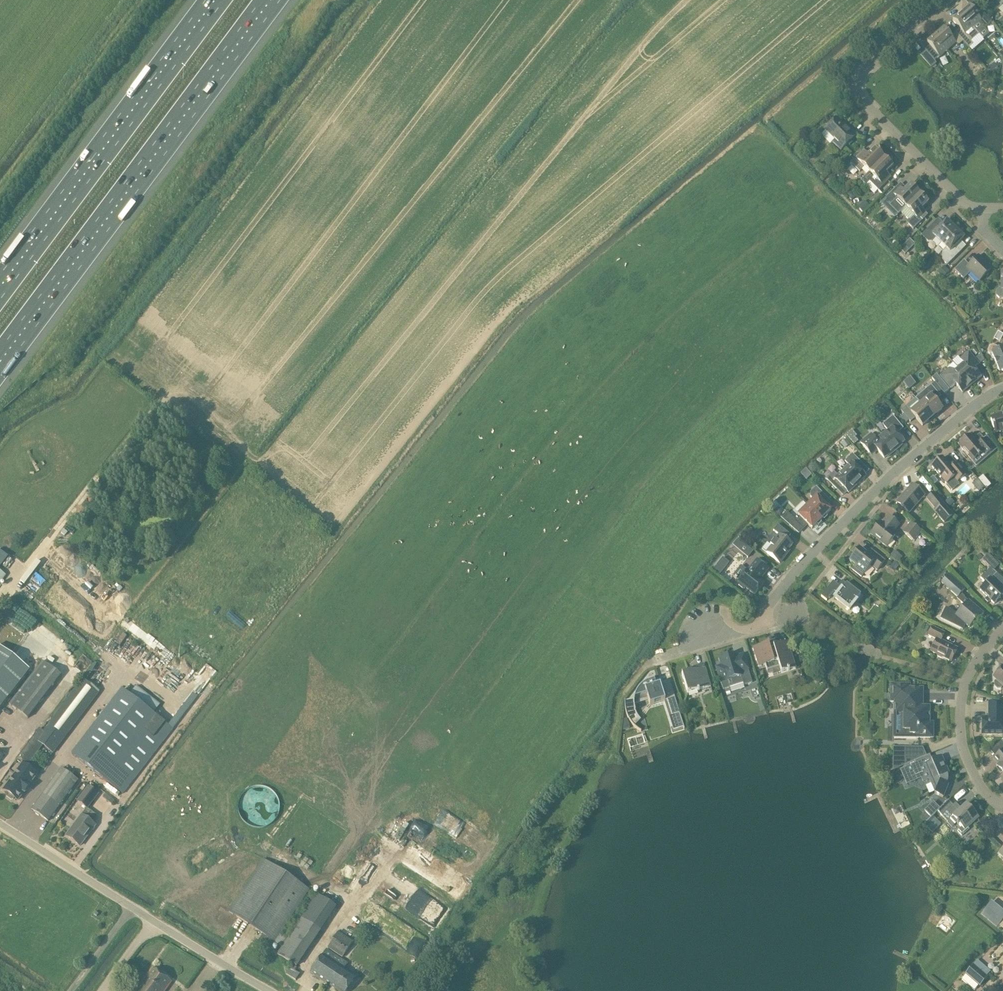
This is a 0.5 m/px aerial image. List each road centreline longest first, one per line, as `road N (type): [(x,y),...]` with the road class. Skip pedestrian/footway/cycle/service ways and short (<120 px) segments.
road 1 (residential): [(651,660),(753,628),(807,560),(893,477),(1002,391)]
road 2 (motorway): [(0,361),(270,0)]
road 3 (motorway): [(215,0),(0,287)]
road 4 (unclassified): [(268,990),(0,825)]
road 5 (residential): [(942,0),(855,82),(868,106),(955,194),(984,207)]
road 6 (residential): [(1002,807),(976,779),(960,729),(965,684),(1002,630)]

